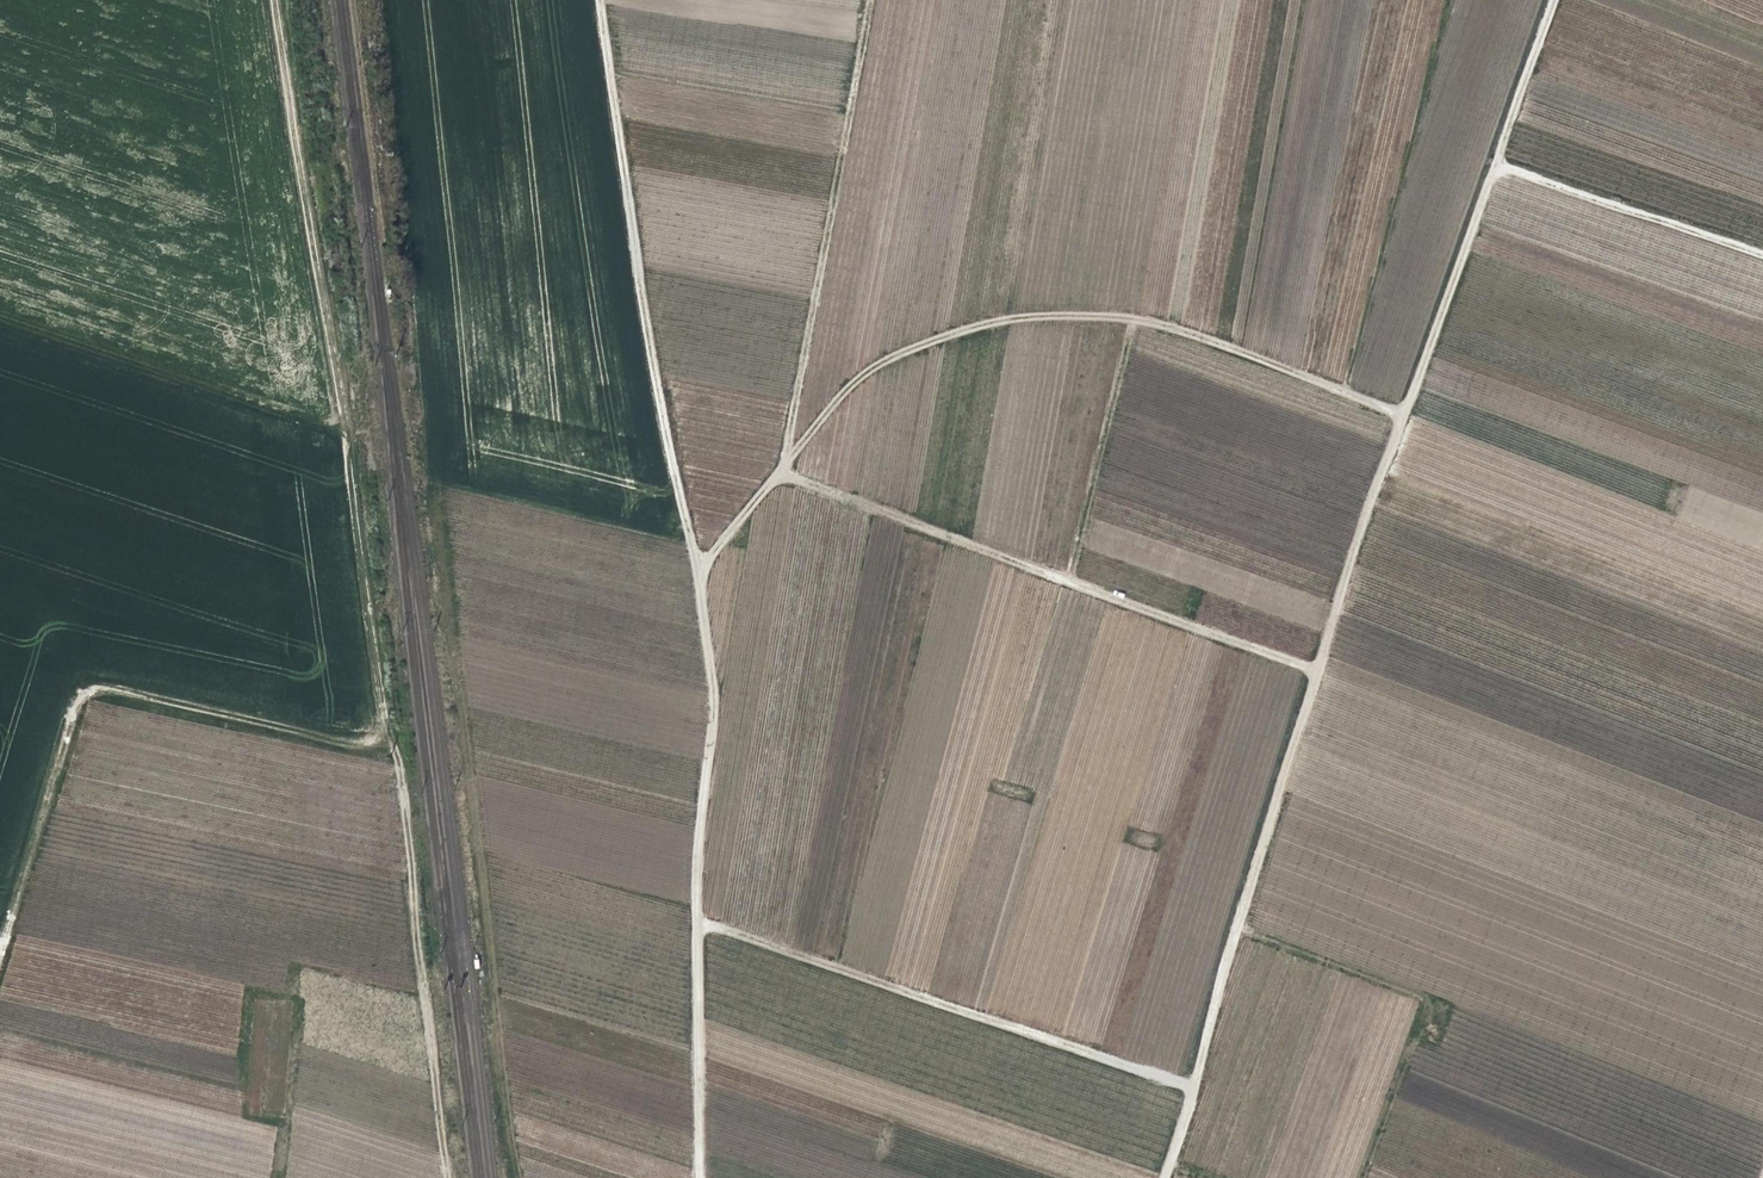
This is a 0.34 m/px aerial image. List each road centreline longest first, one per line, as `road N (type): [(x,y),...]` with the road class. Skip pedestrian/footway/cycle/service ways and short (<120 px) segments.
road 1 (track): [(1162,1177),(1348,560),(1550,0)]
road 2 (track): [(443,1177),(393,760),(378,715),(272,0)]
road 3 (track): [(605,0),(655,384),(699,572),(714,679),(695,887),(699,1177)]
road 4 (track): [(1316,668),(779,470),(862,0)]
road 5 (track): [(699,572),(856,377),(915,345),(1006,318),(1114,316),(1172,327),(1401,417)]
road 6 (track): [(0,942),(81,694),(113,687),(351,739),(363,737),(378,715)]
road 7 (track): [(1192,1085),(698,922)]
road 8 (track): [(0,319),(337,430)]
road 9 (track): [(1172,327),(1228,0)]
road 10 (track): [(1762,255),(1494,163)]
road 11 (track): [(1129,319),(1063,578)]
road 12 (track): [(354,0),(377,186)]

